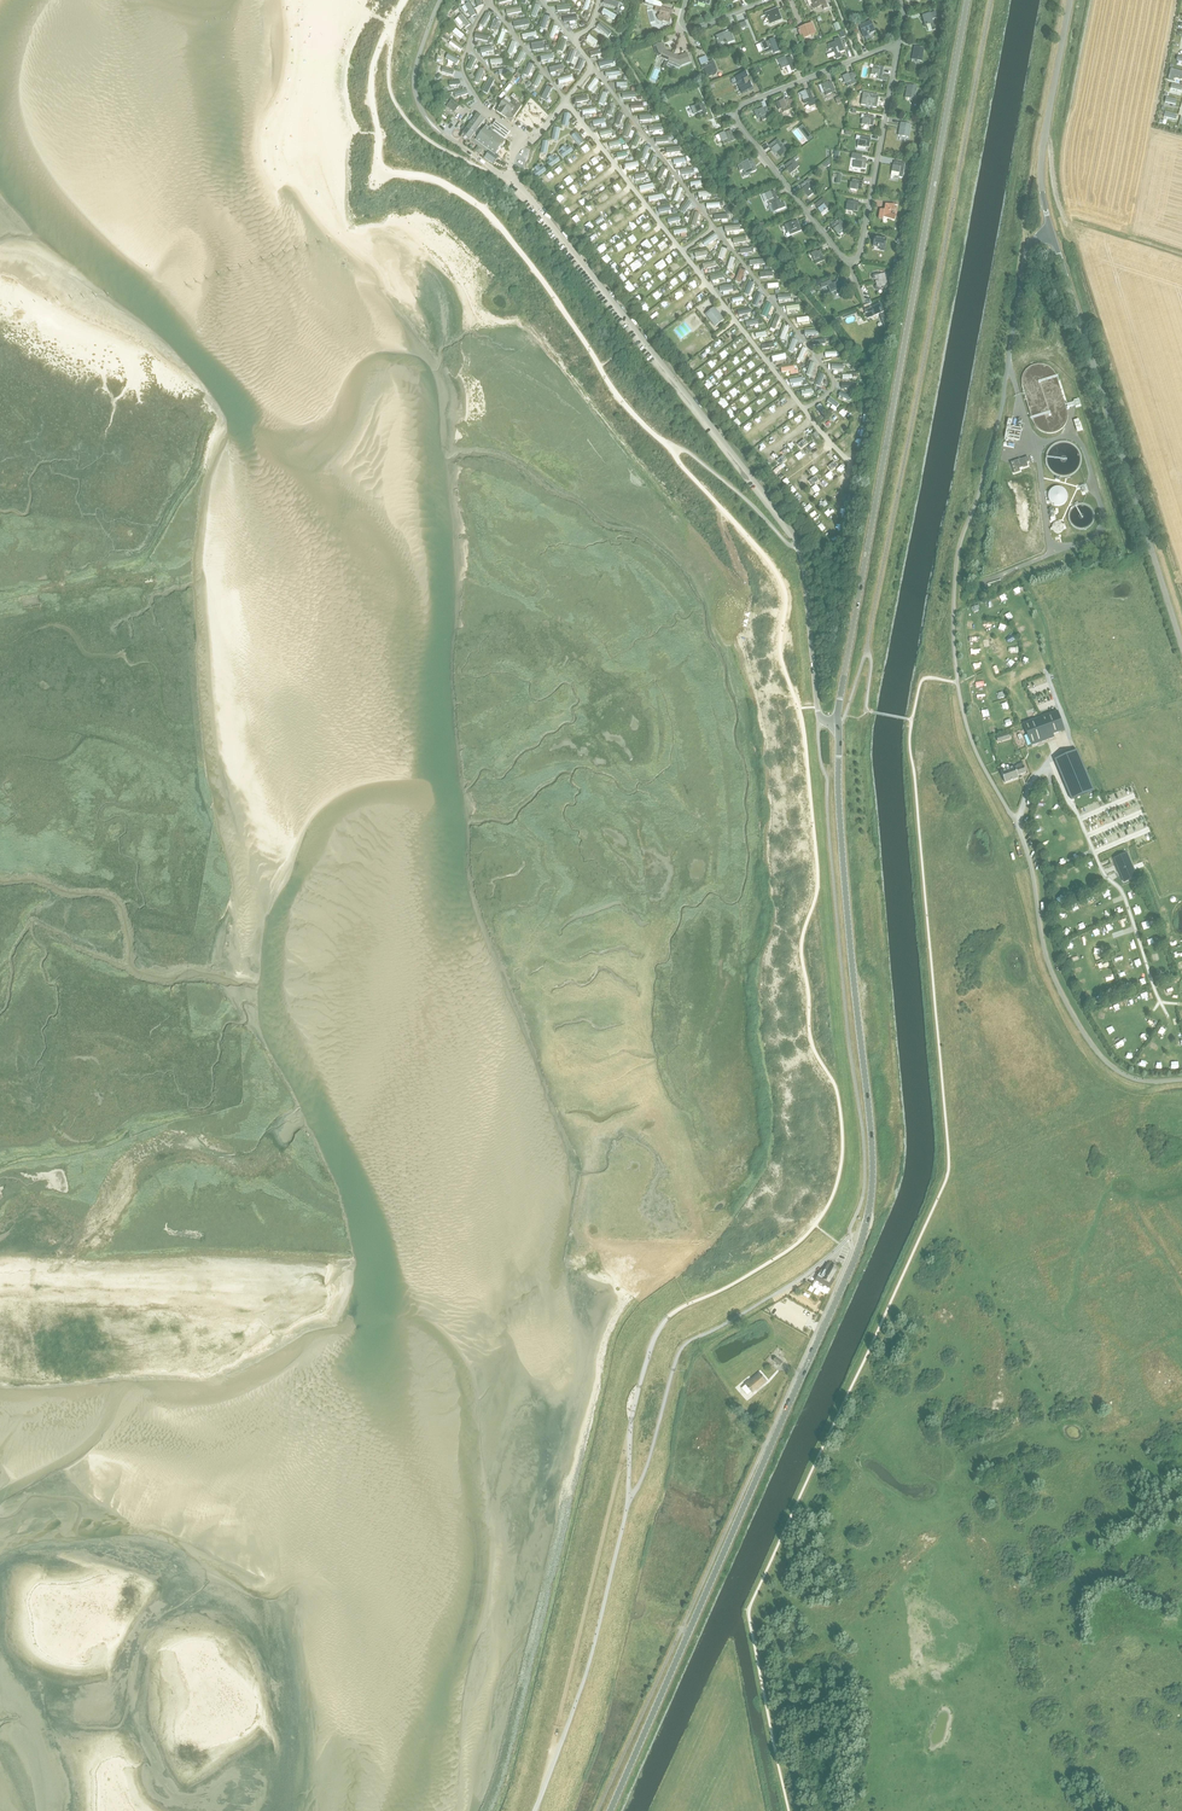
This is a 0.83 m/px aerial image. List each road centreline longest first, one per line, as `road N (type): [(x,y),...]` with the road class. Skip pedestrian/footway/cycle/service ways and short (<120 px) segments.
road 1 (tertiary): [(610,1810),(857,1253),(870,1204),(838,722)]
road 2 (unclassified): [(1181,1080),(1120,1072),(1070,1009),(1047,960),(1023,840),(973,744),(957,682),(958,550),(1003,403),(1027,252),(1052,235)]
road 3 (residential): [(838,722),(818,710),(805,568),(782,518),(525,192),(424,114),(414,76),(438,0)]
road 4 (tertiary): [(838,722),(967,0)]
road 5 (unclassified): [(1181,649),(1052,235)]
road 6 (unclassified): [(1052,235),(1042,149),(1070,0)]

